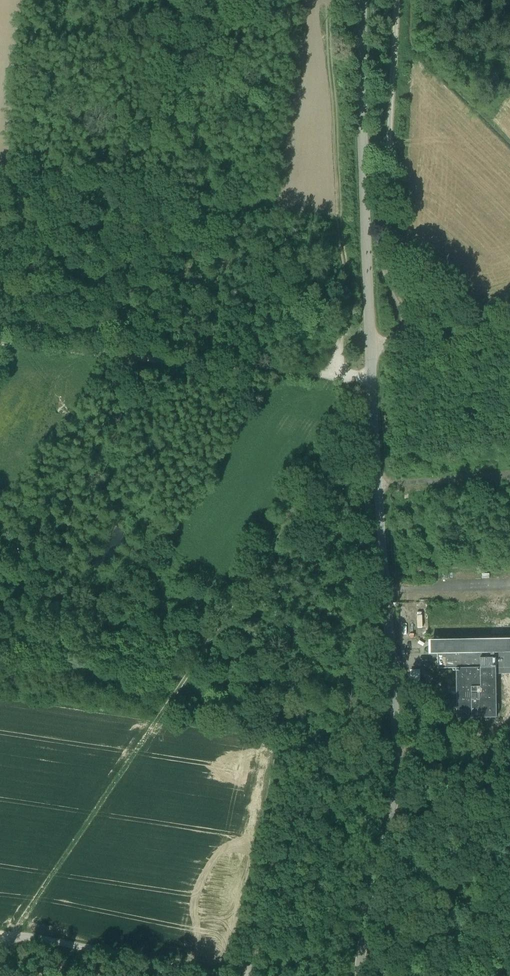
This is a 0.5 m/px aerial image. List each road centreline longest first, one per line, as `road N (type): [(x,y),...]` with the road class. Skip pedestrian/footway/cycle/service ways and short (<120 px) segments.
road 1 (unclassified): [(355,975),(397,762),(372,399),(364,0)]
road 2 (track): [(371,337),(387,343),(406,338),(384,276),(394,43)]
road 3 (track): [(0,344),(328,375)]
road 4 (track): [(0,932),(15,934),(164,710)]
road 5 (unclassified): [(236,975),(15,934)]
road 6 (track): [(192,363),(109,485)]

